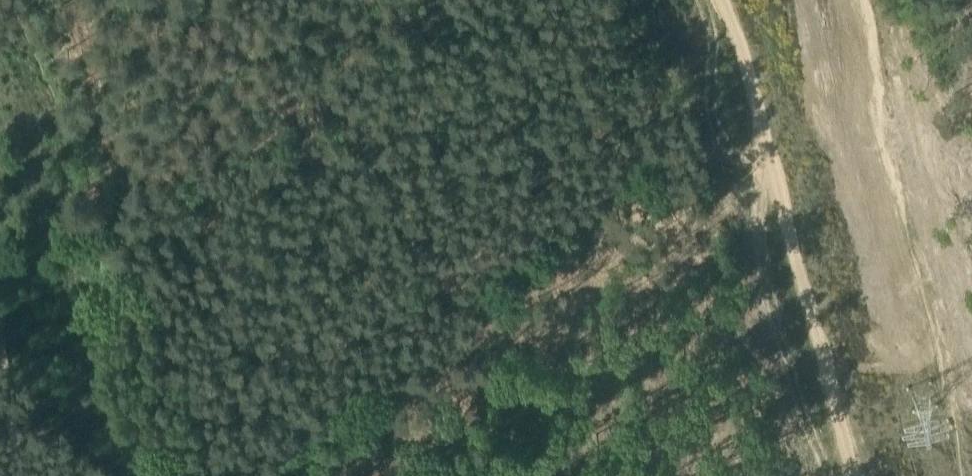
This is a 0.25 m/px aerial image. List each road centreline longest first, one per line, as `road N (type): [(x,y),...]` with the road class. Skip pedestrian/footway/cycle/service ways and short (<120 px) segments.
road 1 (track): [(723,0),(849,475)]
road 2 (track): [(971,475),(889,155),(885,65),(868,0)]

